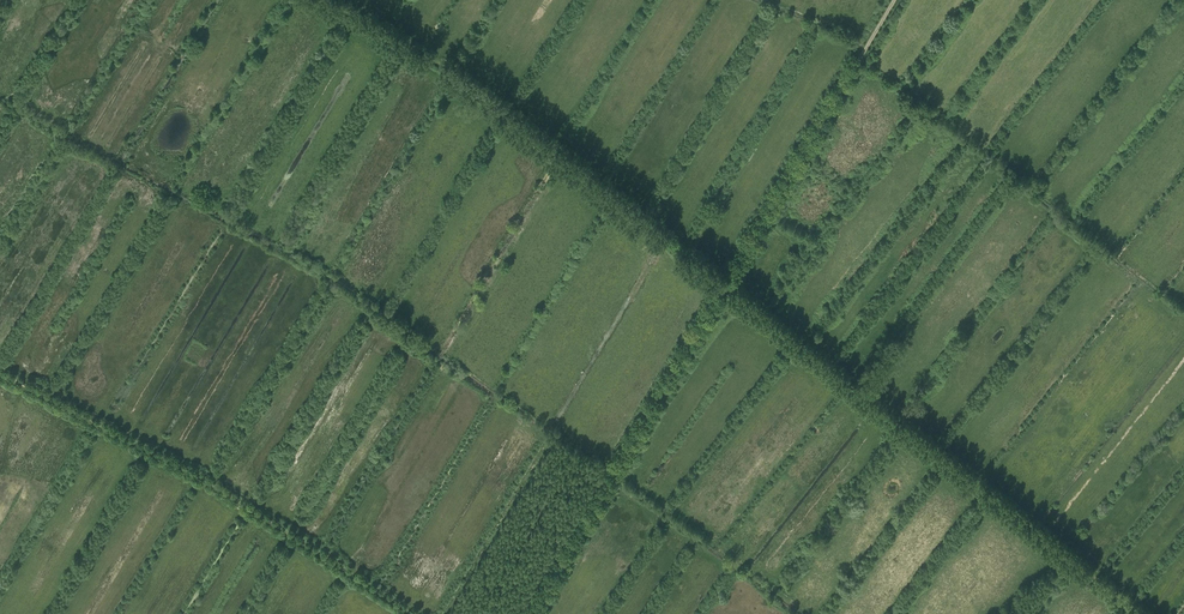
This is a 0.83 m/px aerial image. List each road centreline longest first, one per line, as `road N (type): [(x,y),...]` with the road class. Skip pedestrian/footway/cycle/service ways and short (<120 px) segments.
road 1 (track): [(323,0),(454,73),(1142,613)]
road 2 (track): [(894,0),(531,613)]
road 3 (track): [(0,377),(213,487),(410,613)]

